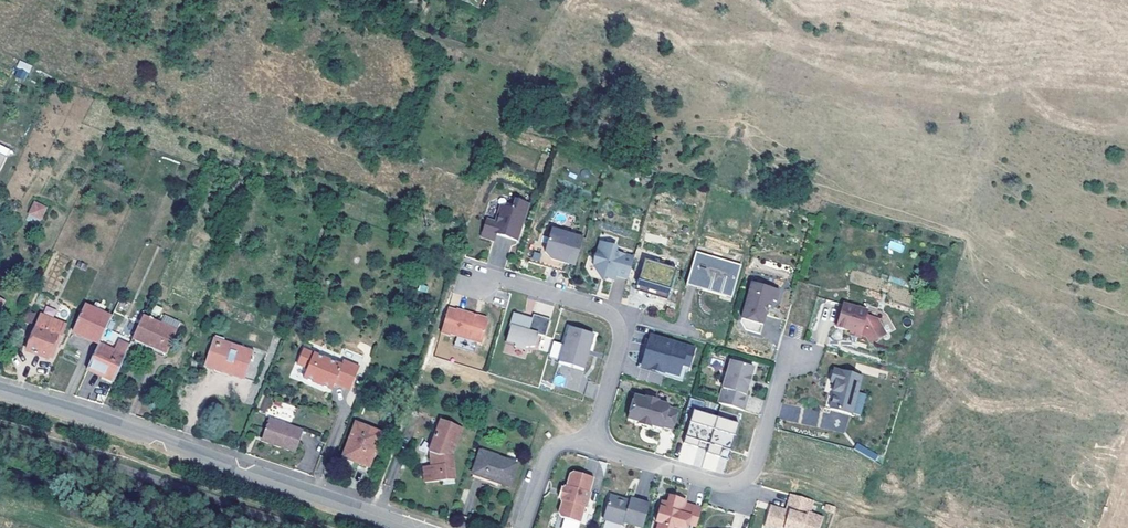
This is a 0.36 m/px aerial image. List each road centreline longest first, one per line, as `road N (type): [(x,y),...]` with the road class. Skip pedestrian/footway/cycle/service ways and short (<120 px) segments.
road 1 (tertiary): [(408,527),(0,390)]
road 2 (residential): [(589,445),(736,487),(754,475),(785,372),(805,353)]
road 3 (residential): [(589,445),(620,344),(613,317),(477,274)]
road 4 (residential): [(523,527),(553,449),(589,445)]

